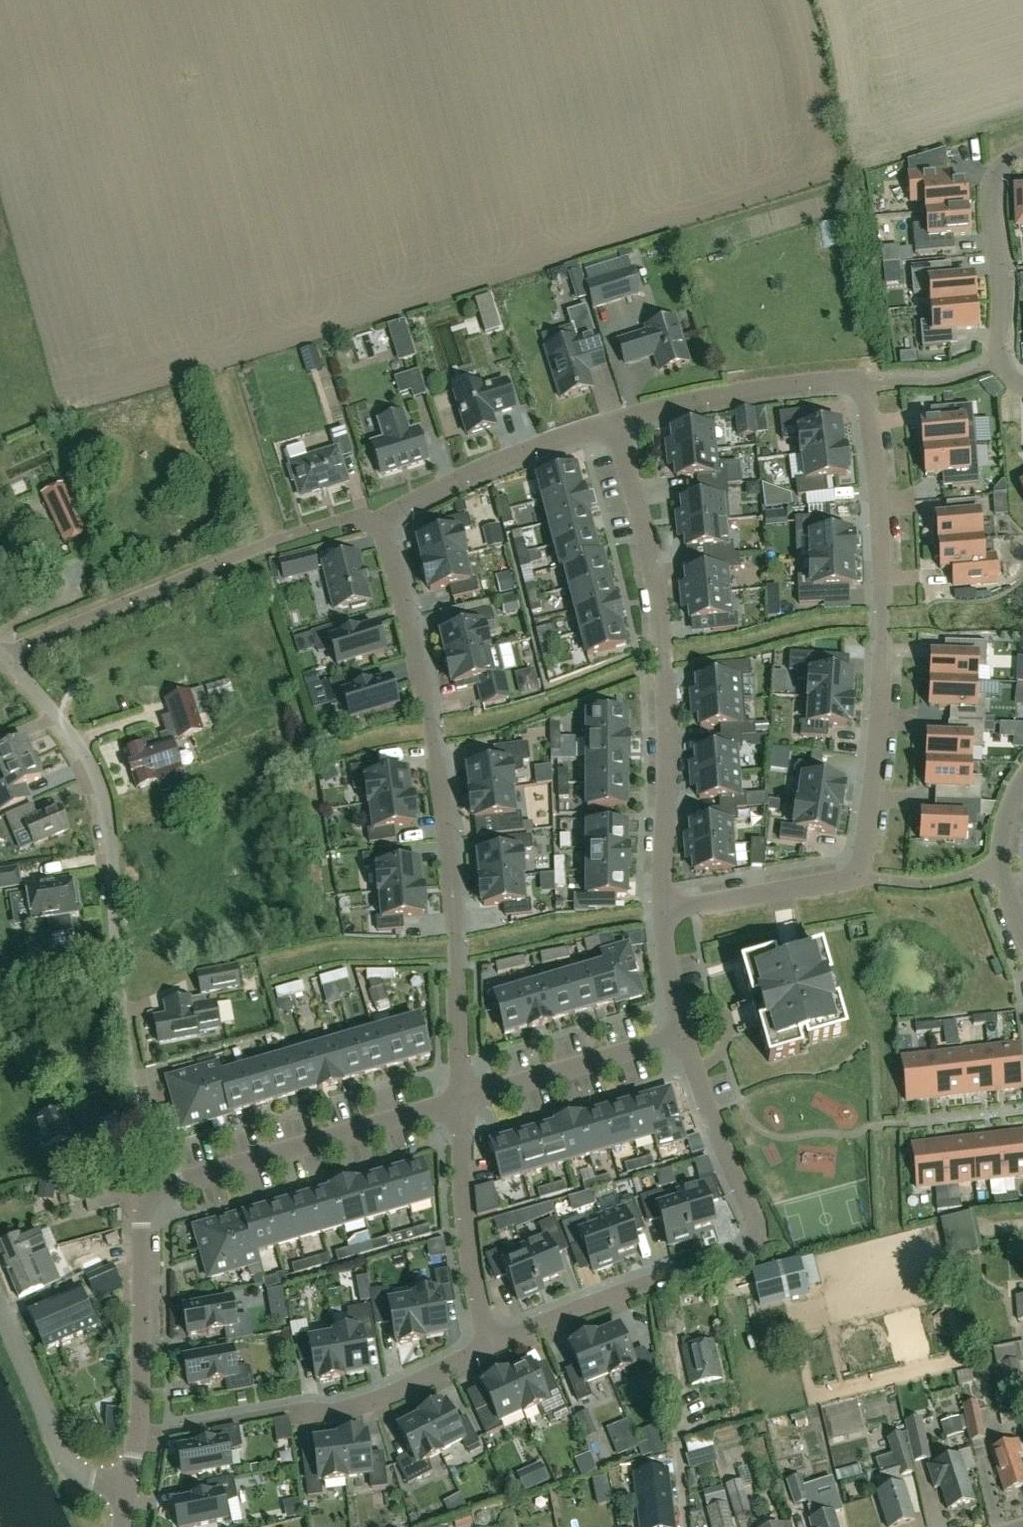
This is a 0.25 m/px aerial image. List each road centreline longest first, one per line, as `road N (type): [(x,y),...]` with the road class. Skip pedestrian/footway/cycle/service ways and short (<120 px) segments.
road 1 (residential): [(461,1103),(445,820),(379,523)]
road 2 (residential): [(146,1193),(105,809),(79,744),(3,654)]
road 3 (residential): [(609,422),(657,605),(667,754),(661,906)]
road 4 (residential): [(863,390),(878,490),(880,689),(856,867)]
road 5 (residential): [(379,523),(346,521),(284,540),(3,654)]
road 6 (residential): [(461,1103),(146,1193)]
road 7 (residential): [(130,1488),(146,1193)]
road 8 (residential): [(492,1344),(740,1256),(757,1240)]
road 9 (residential): [(863,390),(831,380),(609,422)]
road 10 (residential): [(609,422),(496,464),(379,523)]
road 11 (residential): [(492,1344),(471,1267),(461,1103)]
road 12 (unclassified): [(130,1488),(81,1478),(66,1464),(0,1314)]
road 13 (residential): [(684,1041),(461,1103)]
road 14 (residential): [(999,367),(992,187),(1007,160),(1022,153)]
road 15 (residential): [(684,1041),(757,1240)]
road 16 (residential): [(295,1410),(374,1403),(492,1344)]
road 17 (residential): [(856,867),(842,880),(661,906)]
road 18 (residential): [(856,867),(880,880),(926,884),(996,864)]
road 19 (residential): [(863,390),(936,385),(999,367)]
road 20 (residential): [(661,906),(684,1041)]

